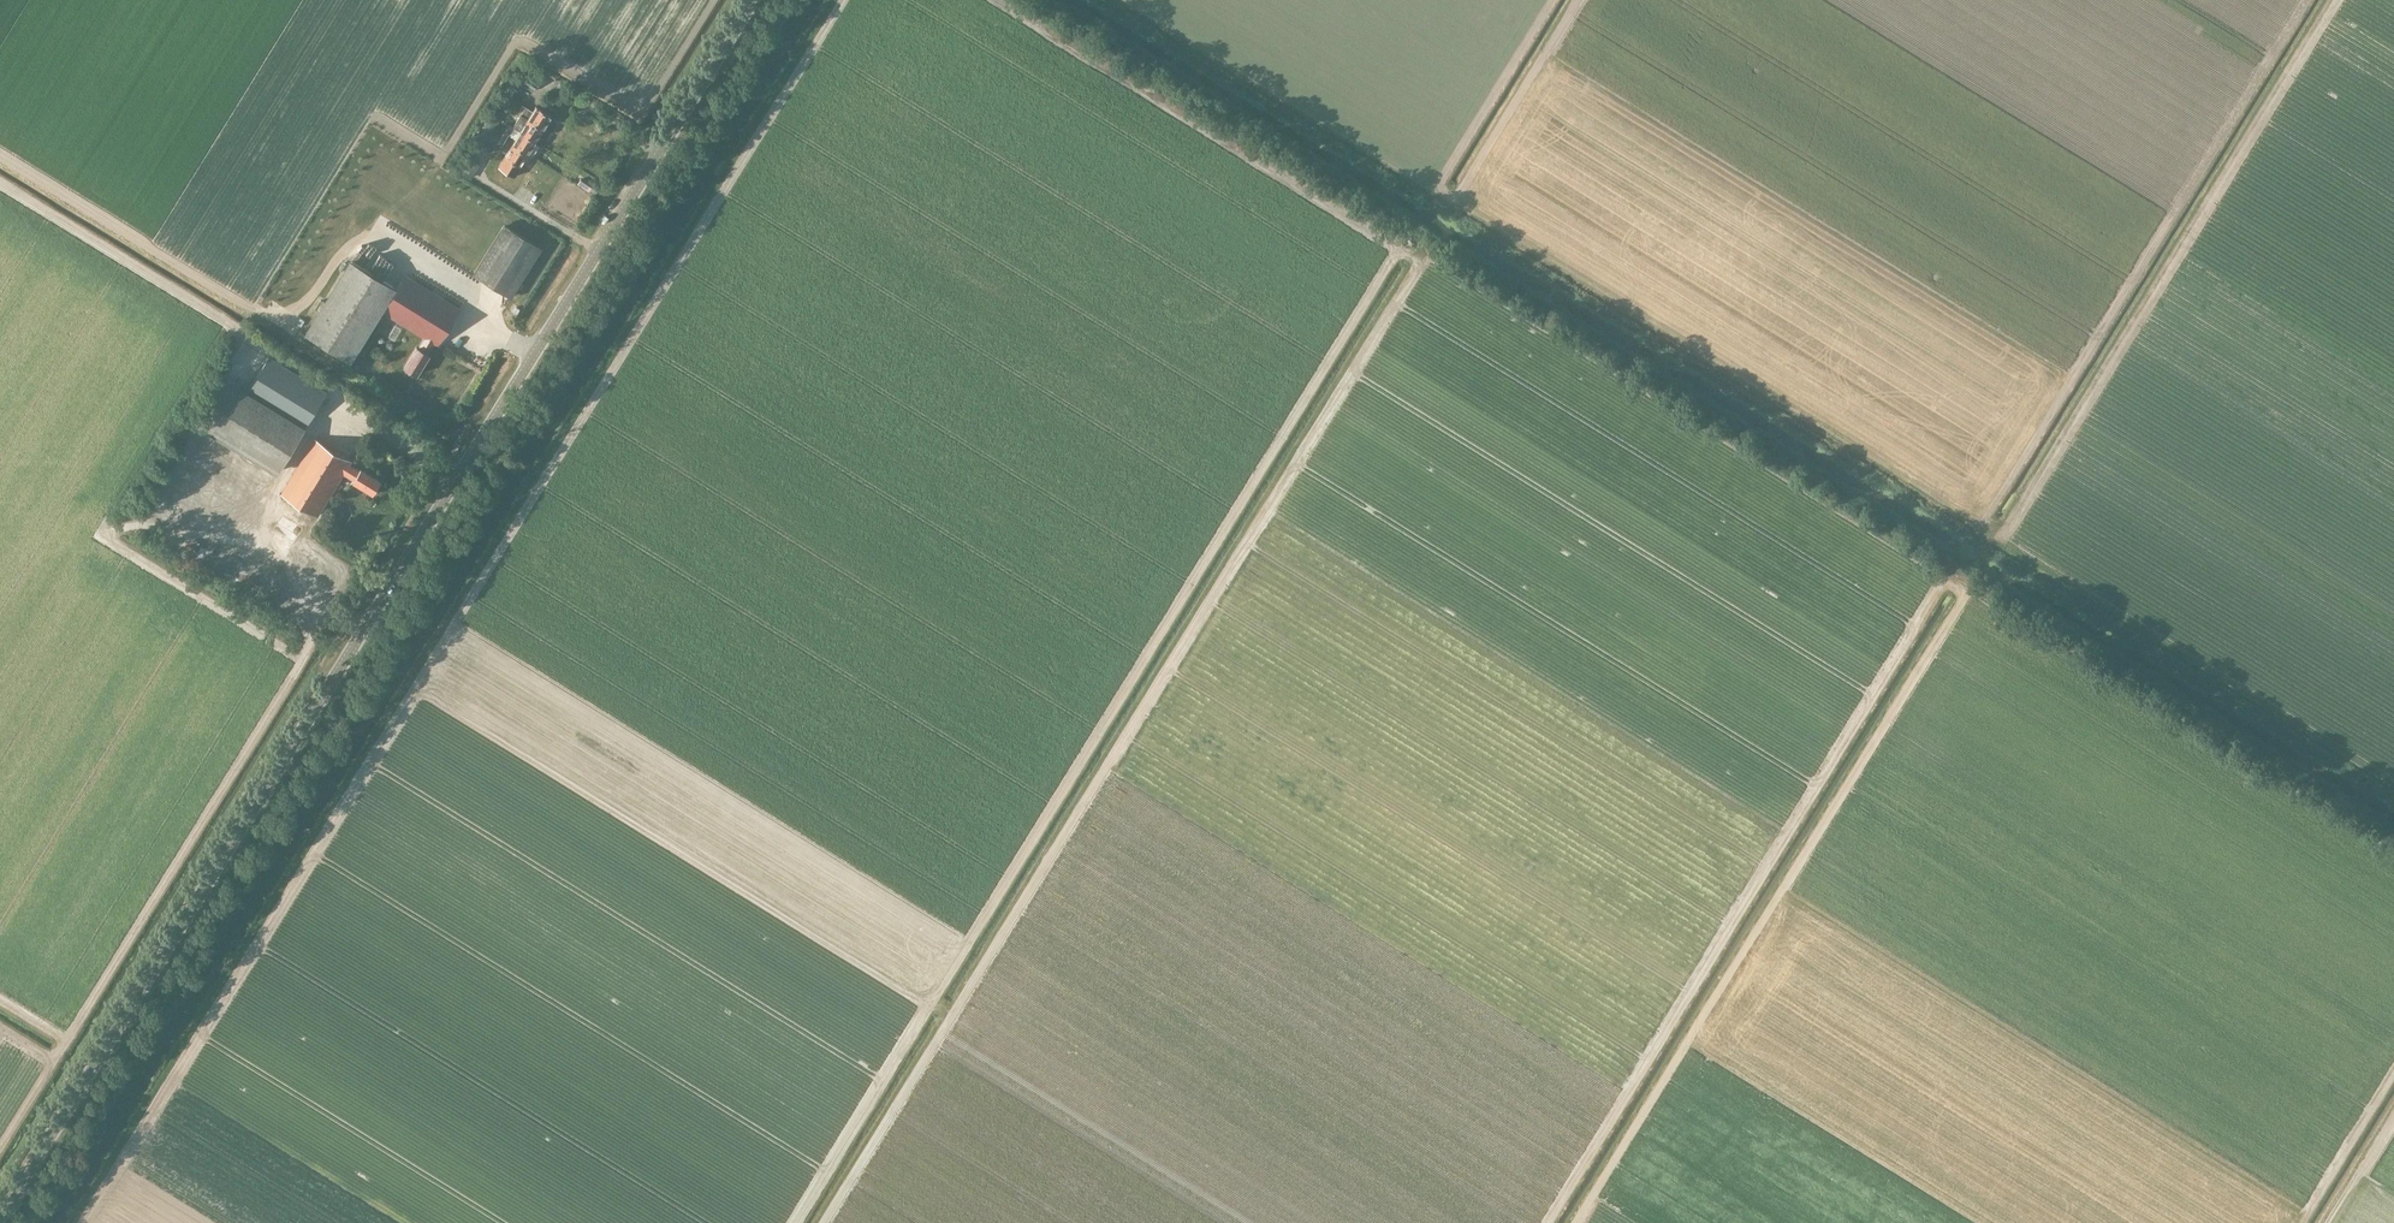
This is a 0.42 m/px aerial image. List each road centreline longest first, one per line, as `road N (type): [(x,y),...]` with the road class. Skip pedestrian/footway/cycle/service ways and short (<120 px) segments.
road 1 (unclassified): [(0,1215),(748,0)]

